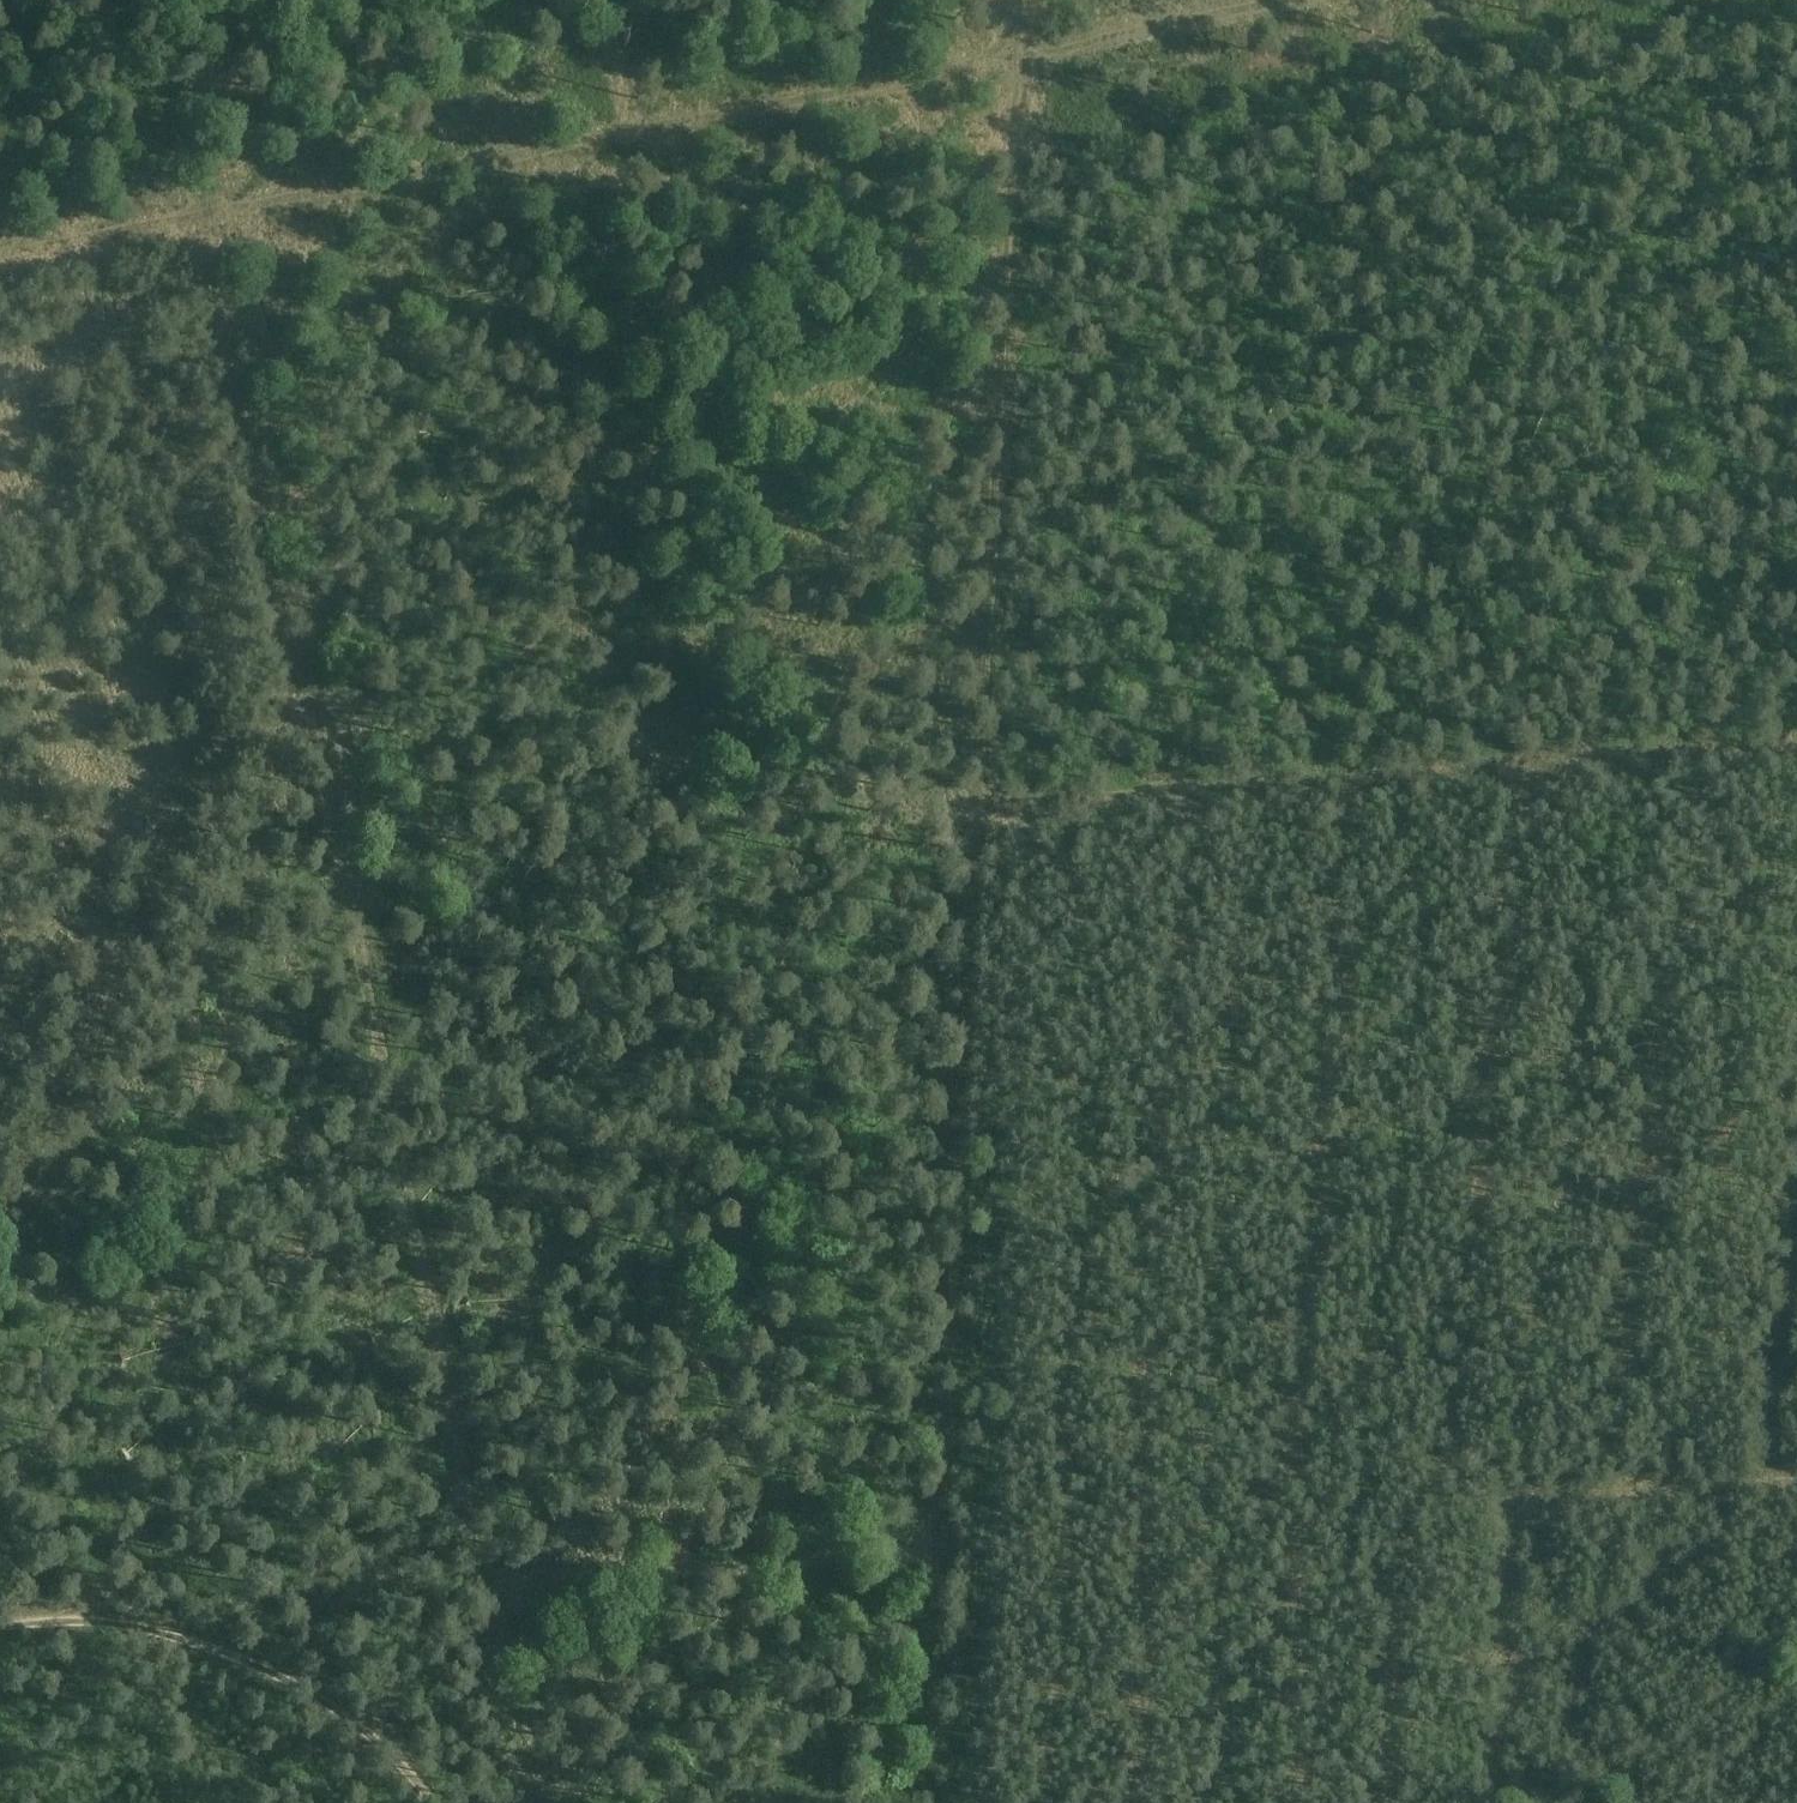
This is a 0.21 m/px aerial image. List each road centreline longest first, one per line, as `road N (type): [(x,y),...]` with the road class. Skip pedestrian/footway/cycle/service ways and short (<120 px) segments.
road 1 (track): [(0,1626),(61,1617),(213,1660),(334,1716),(441,1802)]

